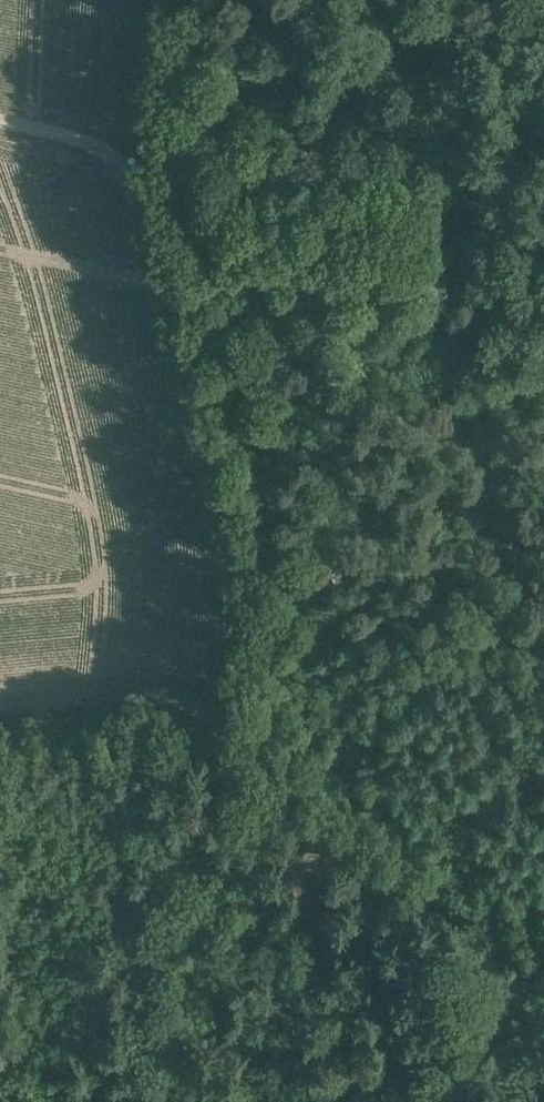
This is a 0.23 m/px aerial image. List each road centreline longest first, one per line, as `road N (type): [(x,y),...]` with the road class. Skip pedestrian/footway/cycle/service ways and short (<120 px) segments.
road 1 (track): [(155,229),(221,530),(222,717)]
road 2 (track): [(222,717),(255,767),(304,798),(543,912)]
road 3 (track): [(0,123),(63,136),(95,155),(131,183),(155,229)]

